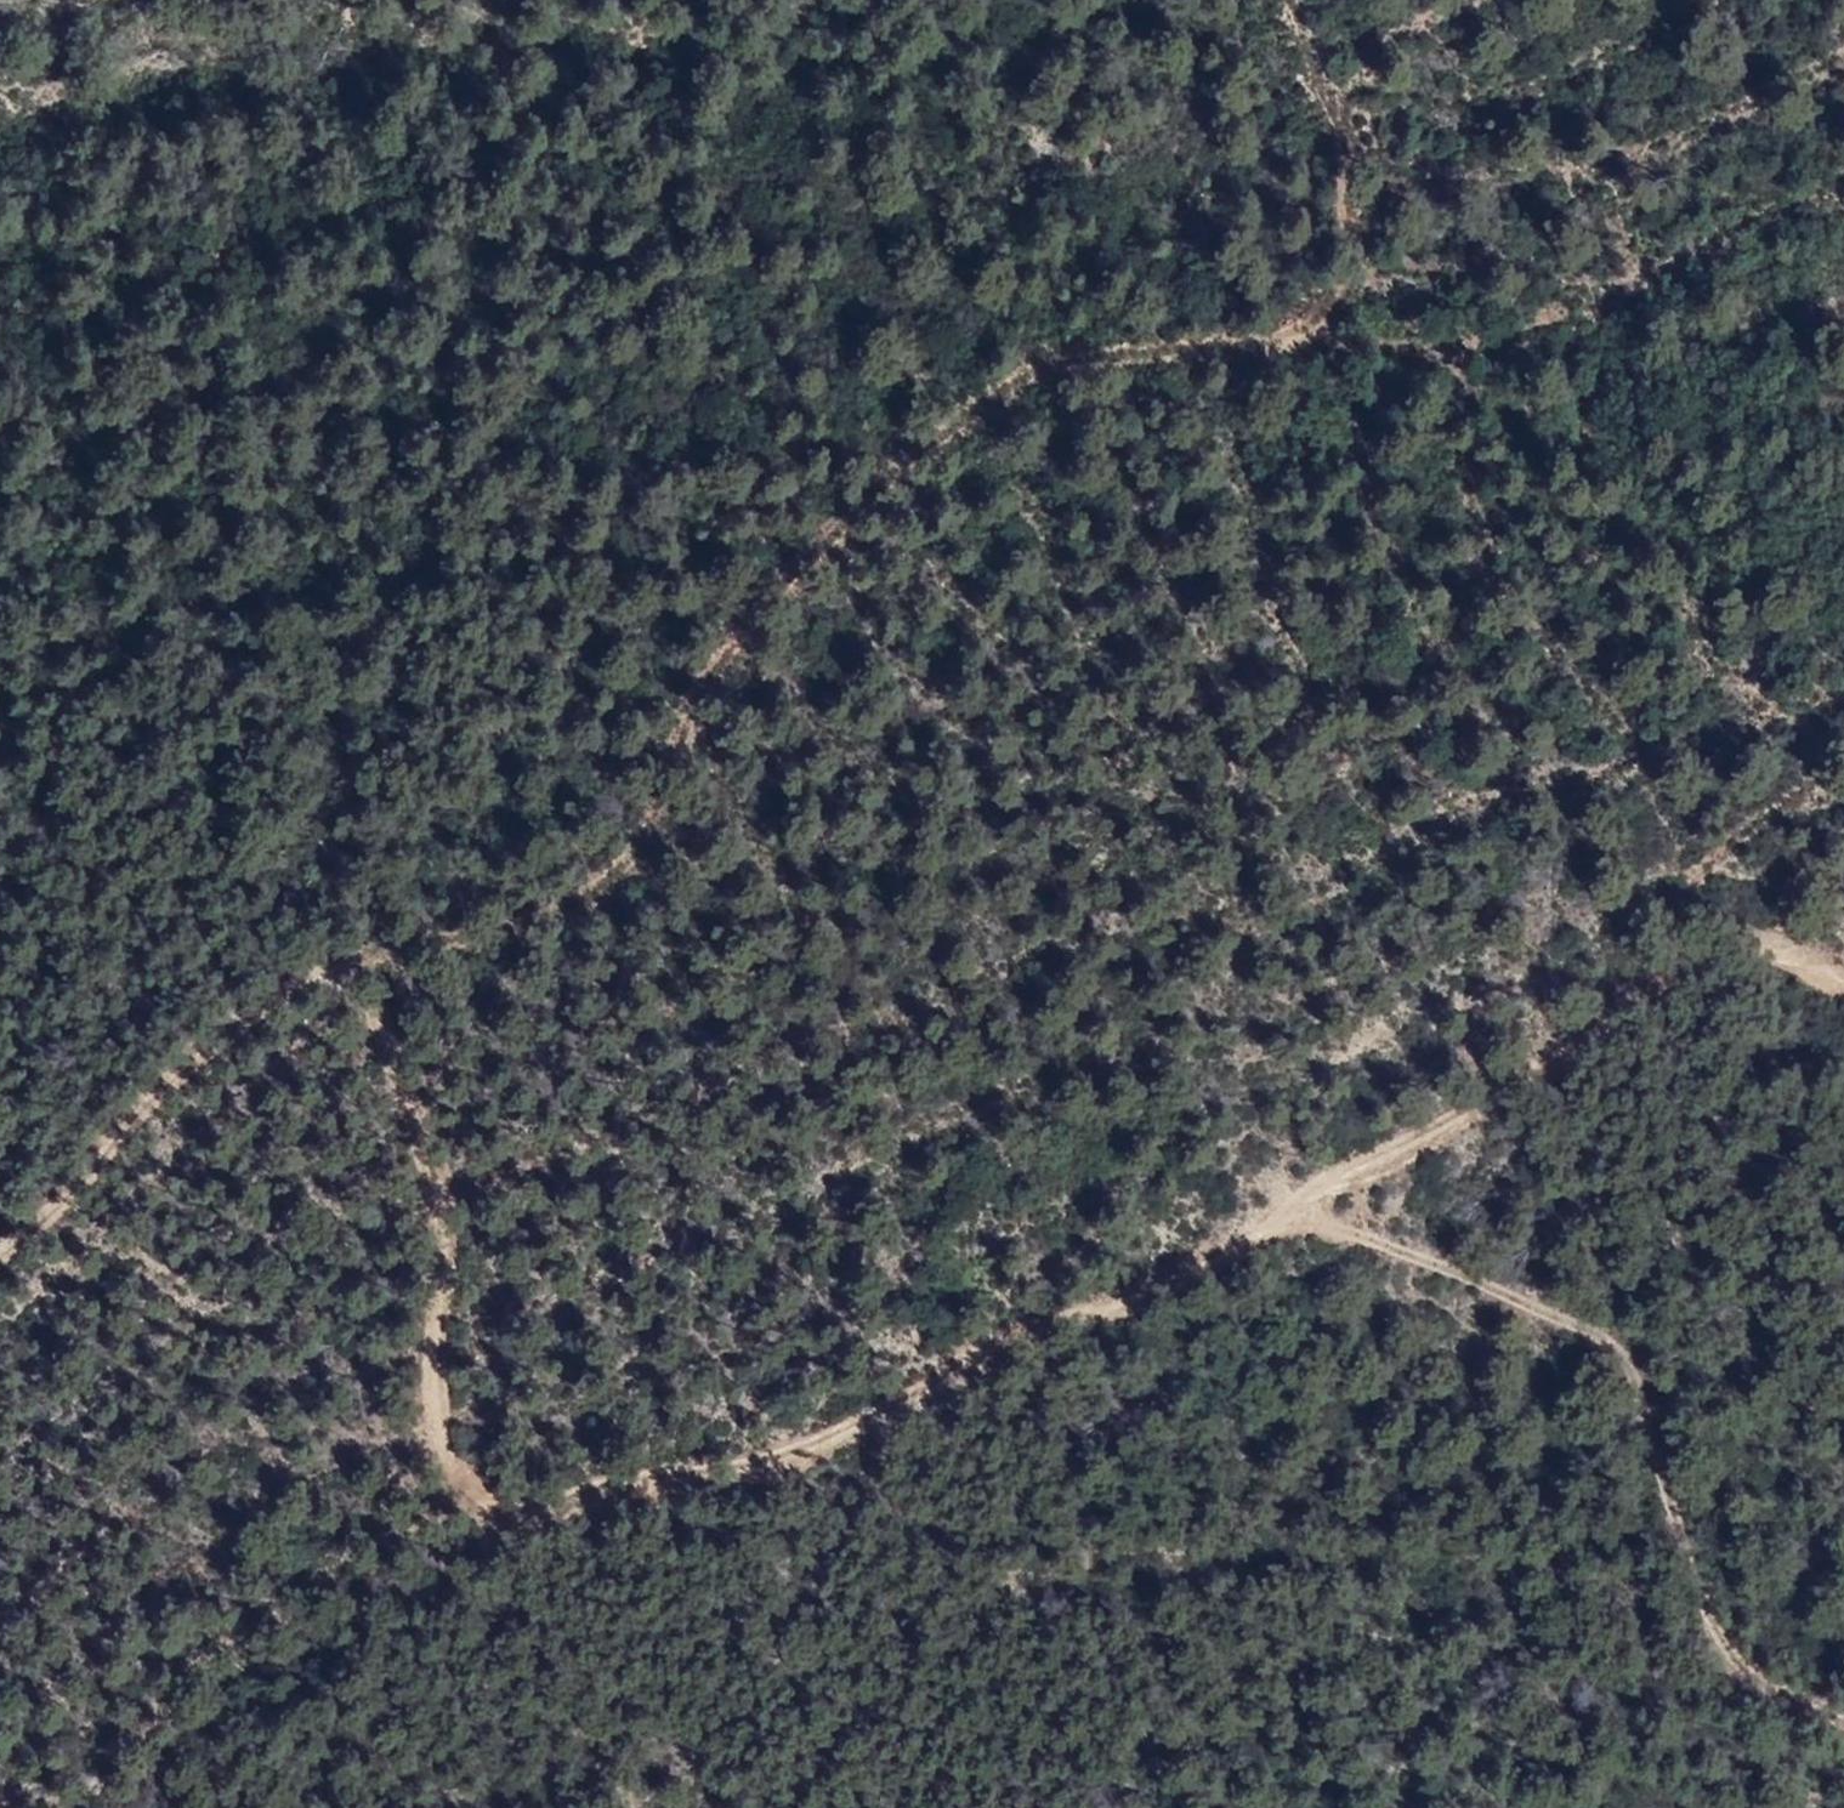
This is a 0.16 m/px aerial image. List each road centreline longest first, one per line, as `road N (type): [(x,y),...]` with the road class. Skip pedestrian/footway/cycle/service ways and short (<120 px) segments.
road 1 (track): [(0,1241),(300,980),(383,1000),(447,1188),(432,1384),(482,1513),(737,1457),(982,1367),(1218,1264),(1604,1038),(1779,947),(1843,969)]
road 2 (track): [(1320,1208),(1496,1286),(1645,1384),(1743,1693),(1843,1726)]

